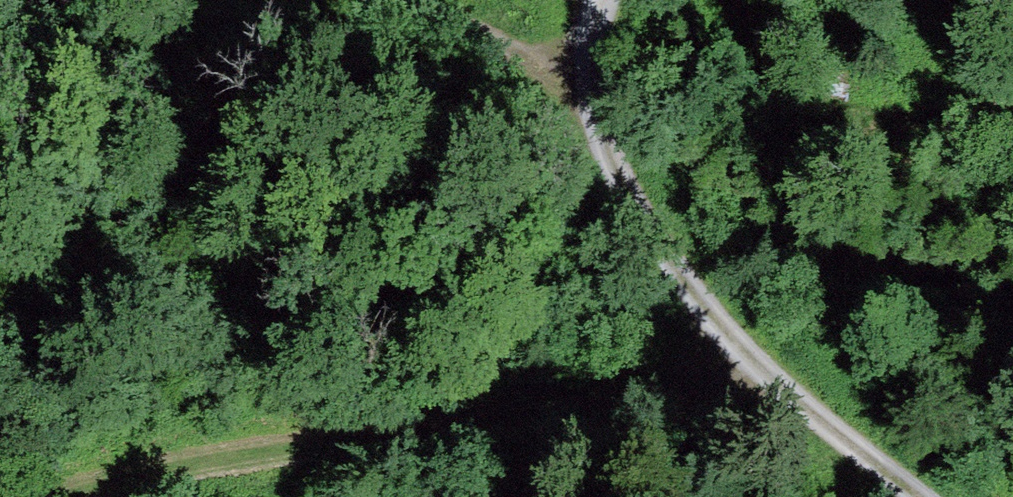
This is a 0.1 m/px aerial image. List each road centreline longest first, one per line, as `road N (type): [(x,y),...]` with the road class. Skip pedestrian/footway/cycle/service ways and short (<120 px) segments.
road 1 (track): [(48,496),(233,459),(778,389)]
road 2 (track): [(603,0),(594,27),(595,104),(631,196),(738,357),(919,496)]
road 3 (track): [(597,109),(434,9),(379,0)]

